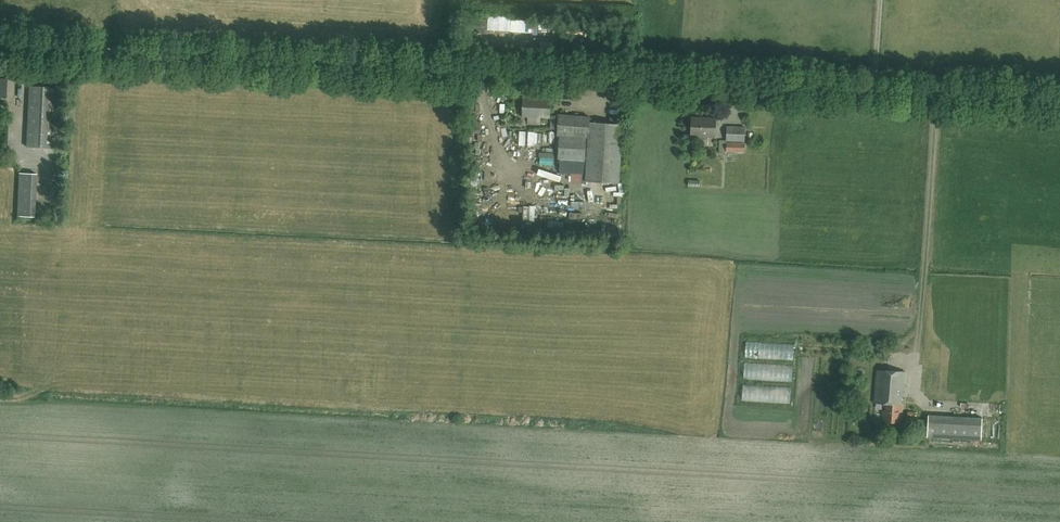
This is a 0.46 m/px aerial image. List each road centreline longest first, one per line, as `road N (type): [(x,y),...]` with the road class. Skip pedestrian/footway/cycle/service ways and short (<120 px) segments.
road 1 (unclassified): [(1059,102),(0,49)]

